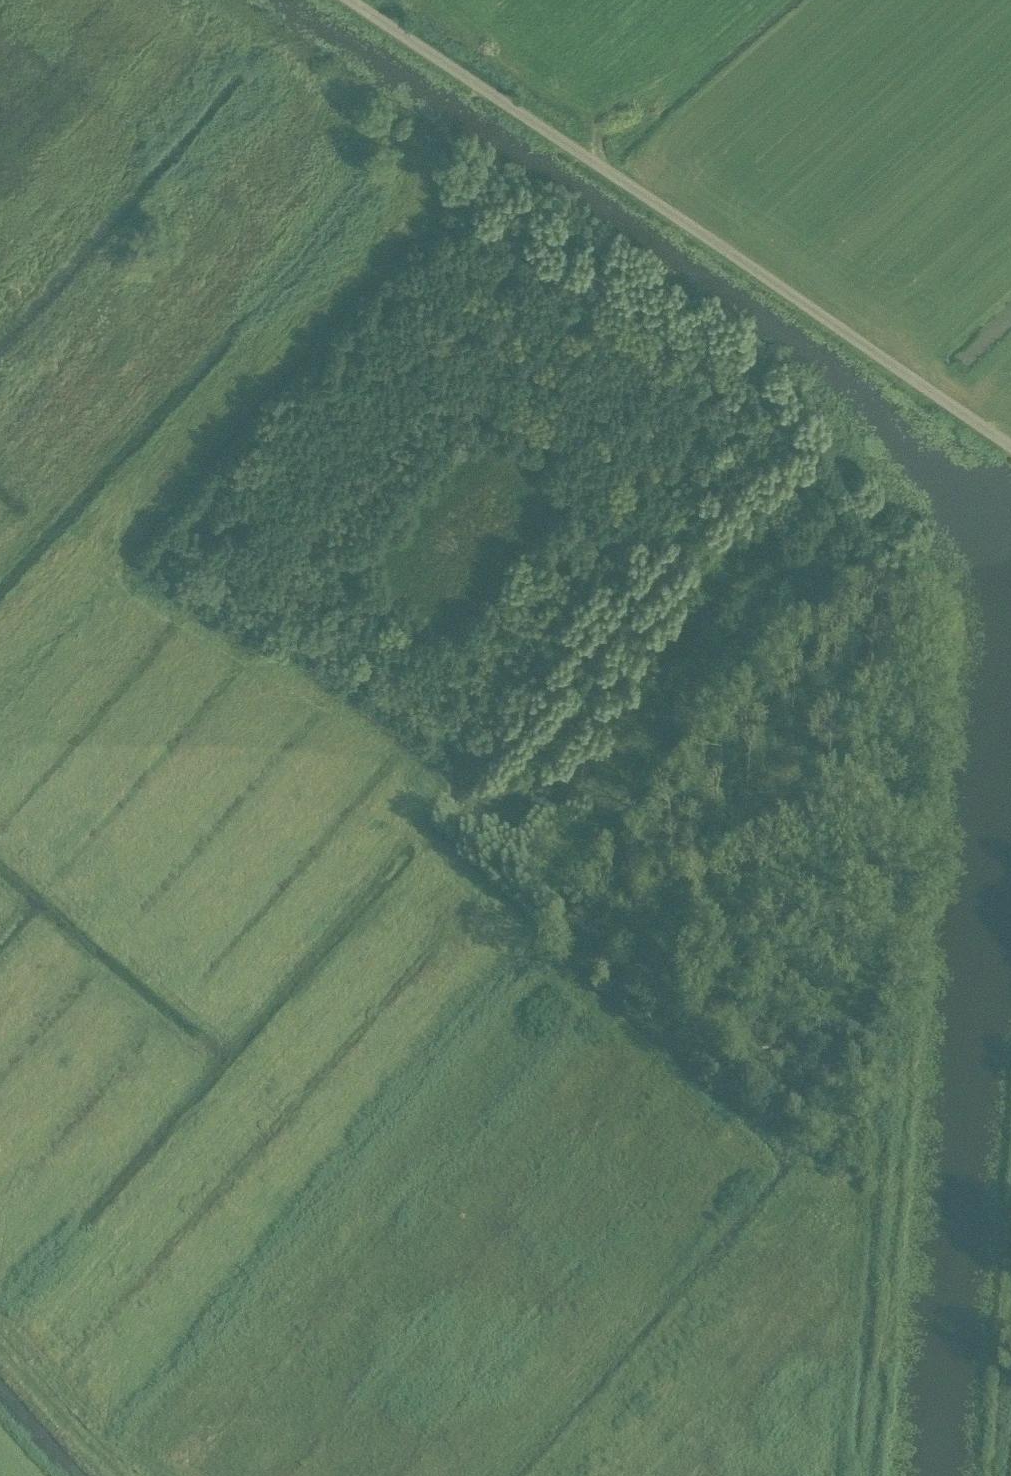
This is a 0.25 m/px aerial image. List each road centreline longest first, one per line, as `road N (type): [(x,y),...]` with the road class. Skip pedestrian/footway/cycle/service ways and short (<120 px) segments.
road 1 (unclassified): [(1010,445),(351,0)]
road 2 (track): [(1010,1253),(994,1475)]

